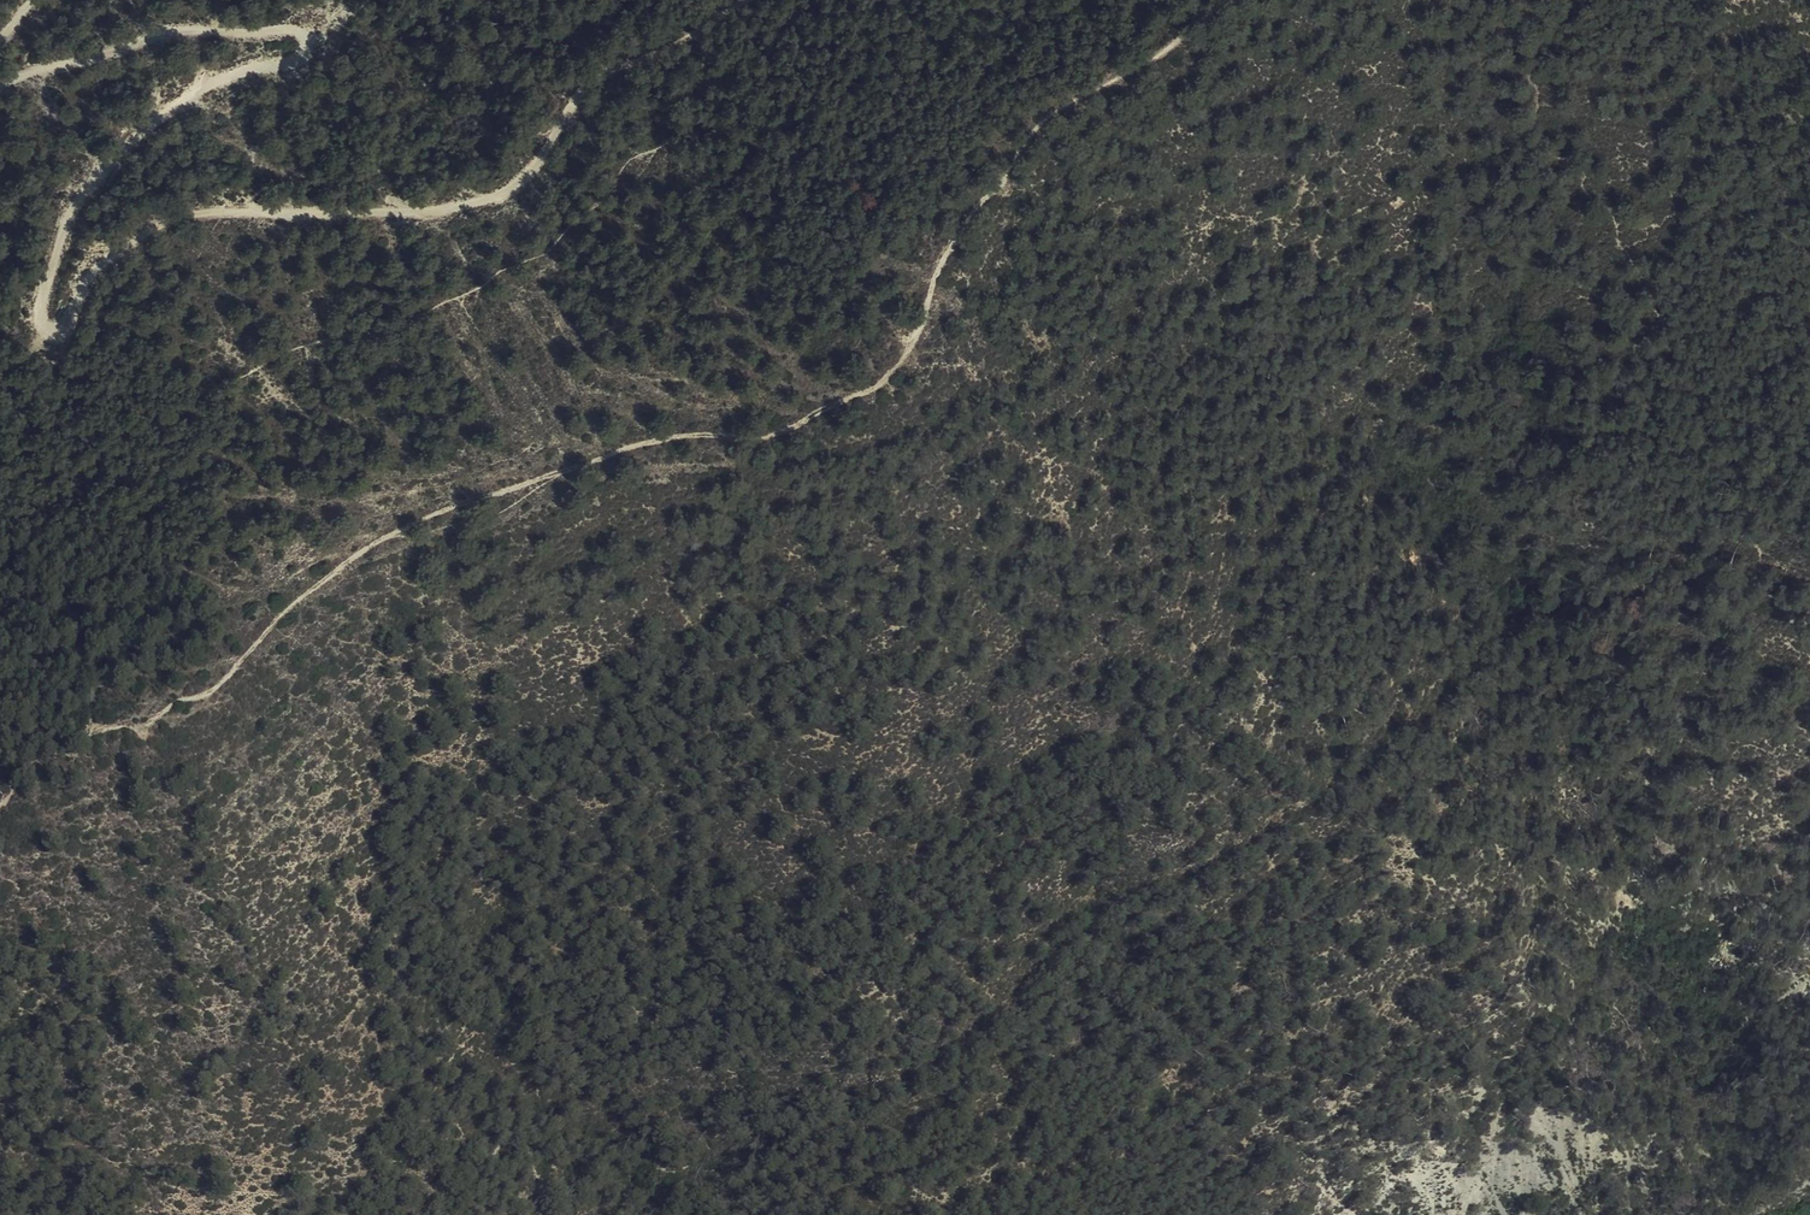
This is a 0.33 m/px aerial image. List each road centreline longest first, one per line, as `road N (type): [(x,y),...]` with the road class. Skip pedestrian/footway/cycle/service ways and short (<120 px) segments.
road 1 (track): [(748,0),(704,33),(601,76),(531,173),(500,196),(440,214),(178,218),(130,243),(91,278),(64,328),(53,331),(43,312),(46,290),(73,208),(114,159),(212,84),(296,64),(304,51),(299,36),(278,31),(165,32),(0,90)]

